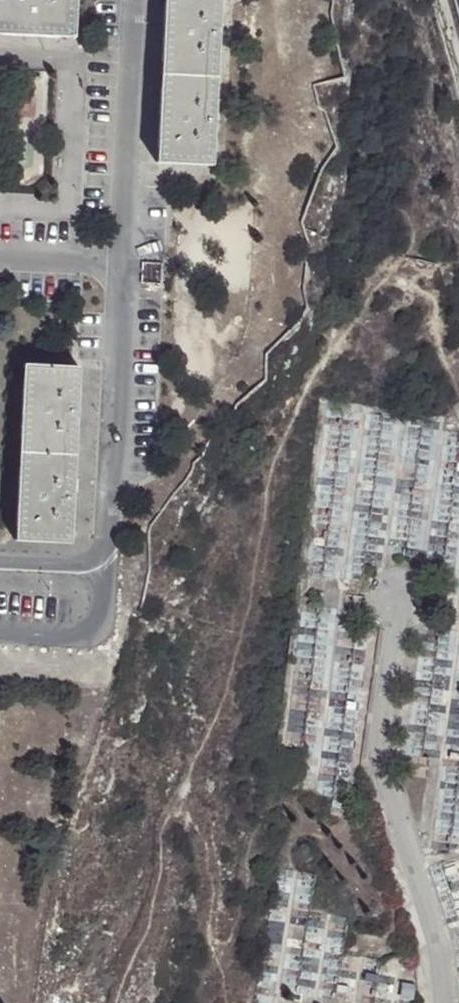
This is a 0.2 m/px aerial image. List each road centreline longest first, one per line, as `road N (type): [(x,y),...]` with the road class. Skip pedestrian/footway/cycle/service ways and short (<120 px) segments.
road 1 (residential): [(104,570),(133,0)]
road 2 (residential): [(0,633),(91,632),(104,570)]

